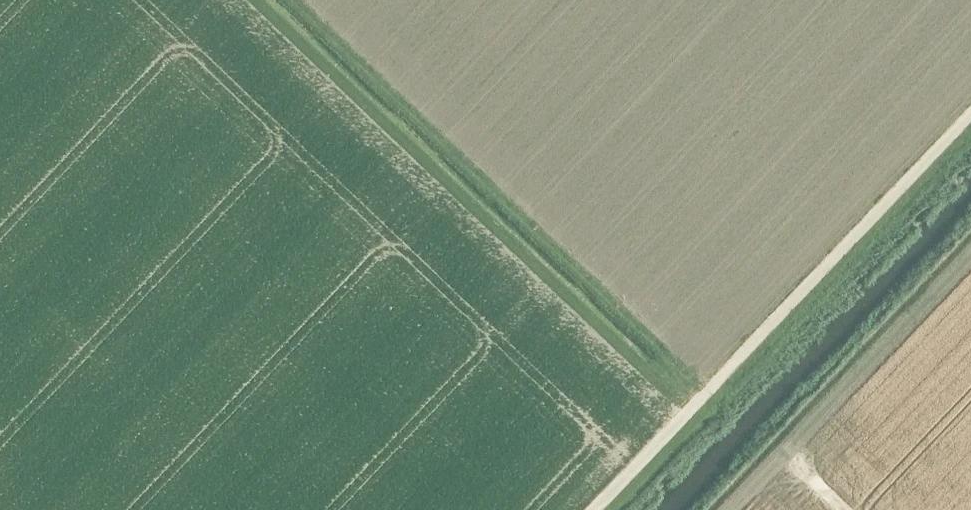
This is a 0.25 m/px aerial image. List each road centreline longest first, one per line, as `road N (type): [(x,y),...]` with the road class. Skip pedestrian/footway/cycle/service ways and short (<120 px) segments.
road 1 (track): [(970,111),(592,509)]

